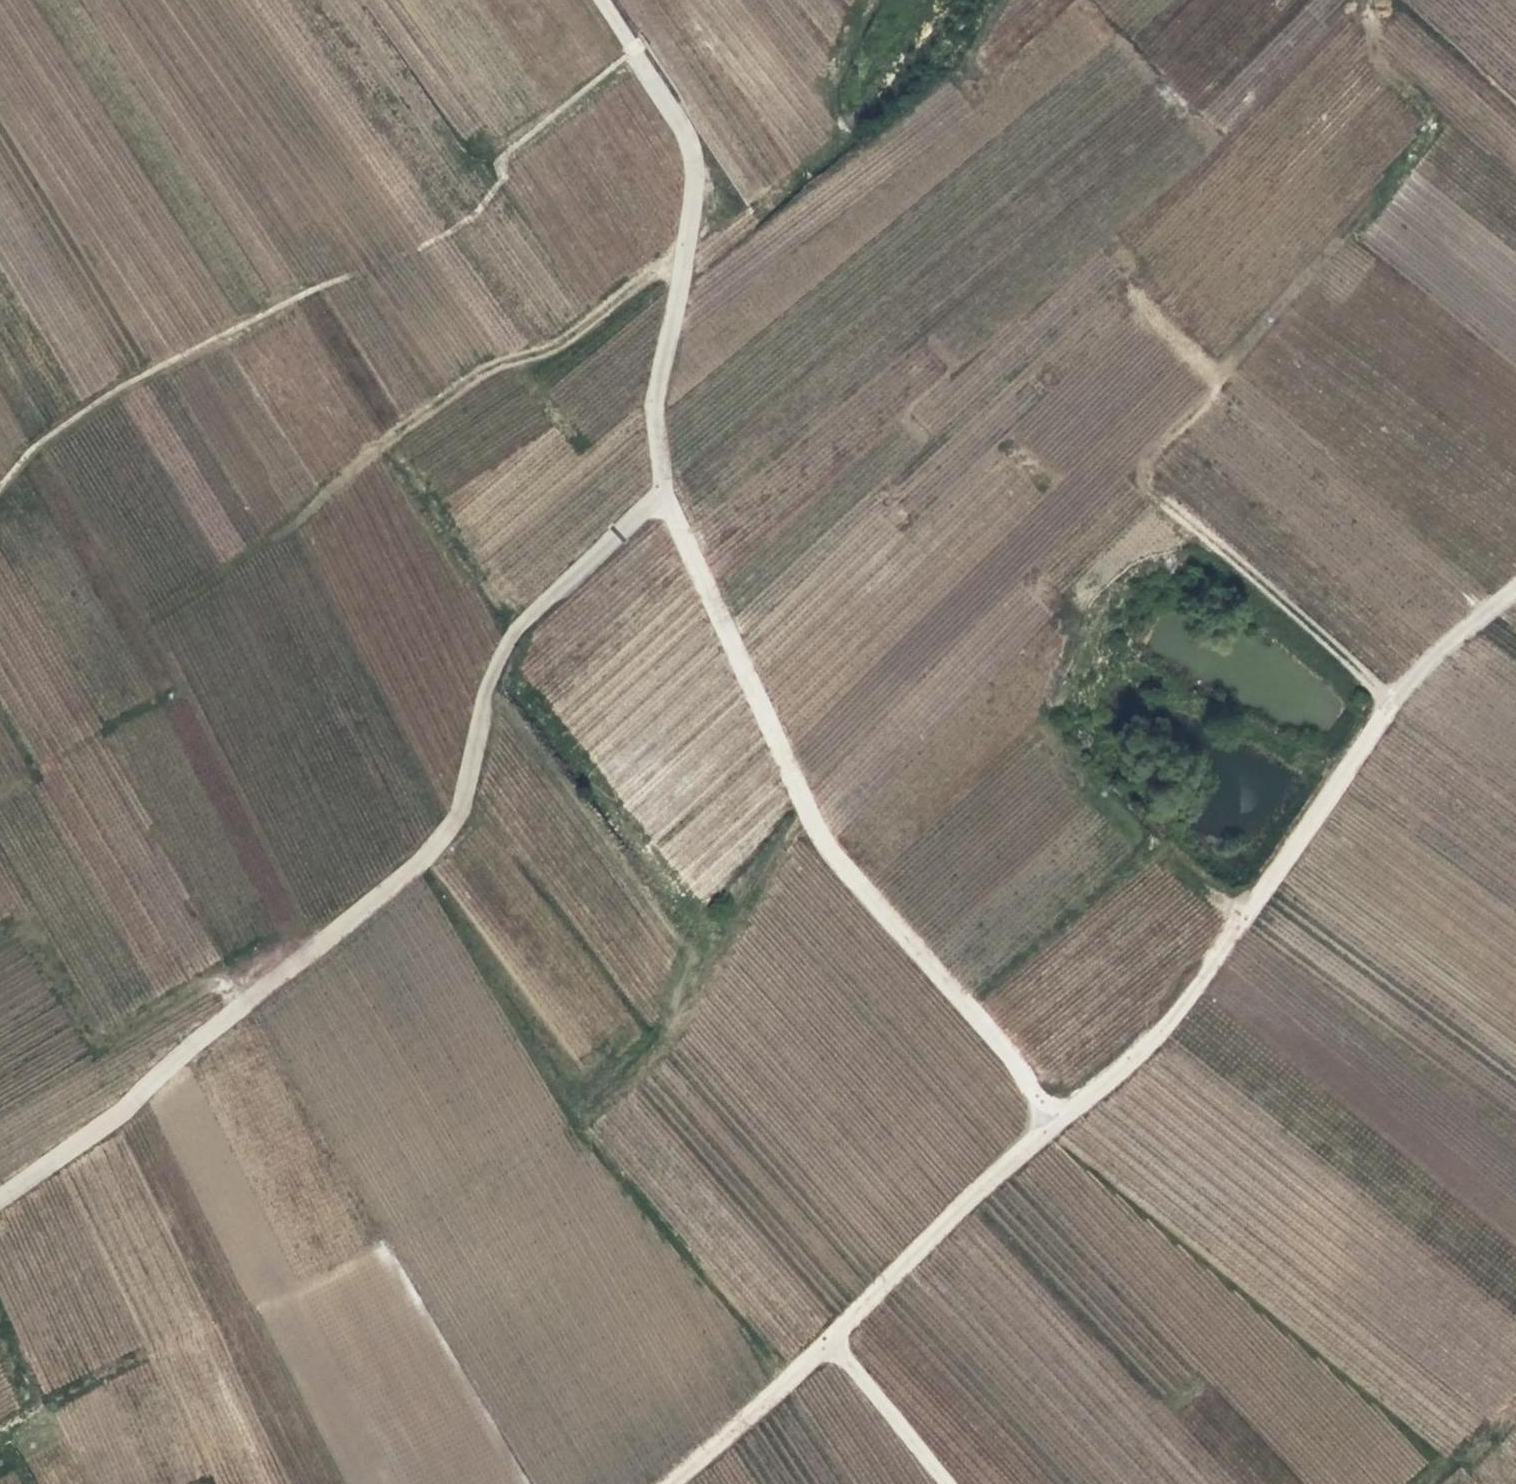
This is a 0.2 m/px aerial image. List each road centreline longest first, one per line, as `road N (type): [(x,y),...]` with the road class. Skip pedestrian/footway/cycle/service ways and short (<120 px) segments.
road 1 (track): [(614,0),(688,140),(685,264),(664,378),(663,476),(632,538),(523,625),(486,720),(463,814),(358,923),(145,1096),(0,1201)]
road 2 (track): [(671,1483),(953,1231),(1064,1115),(1180,1024),(1302,823),(1438,672),(1515,600)]
road 3 (track): [(1050,1130),(956,992),(821,837),(676,535),(663,476)]

